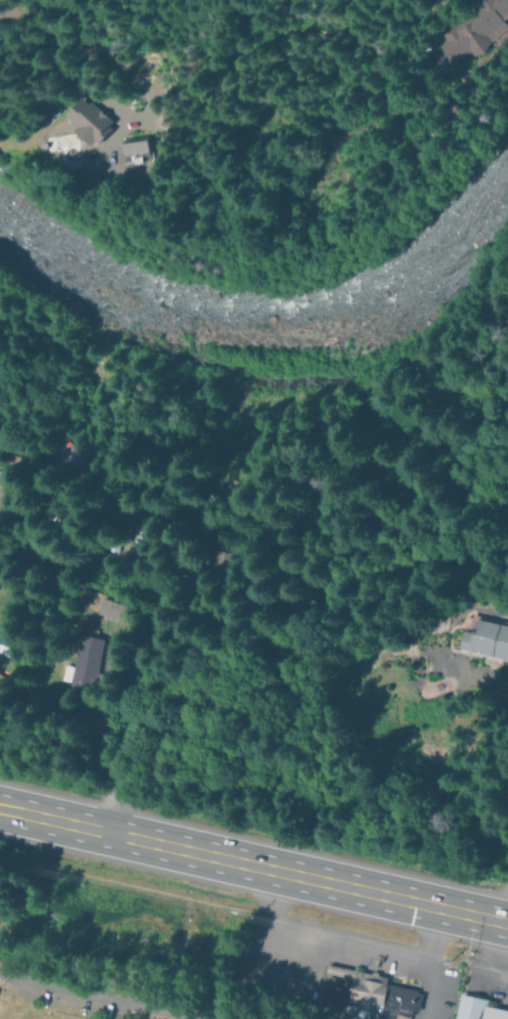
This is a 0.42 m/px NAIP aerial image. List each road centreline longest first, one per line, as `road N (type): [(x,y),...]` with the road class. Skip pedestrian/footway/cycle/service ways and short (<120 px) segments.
road 1 (trunk): [(507,921),(0,806)]
road 2 (residential): [(109,831),(155,607),(141,579),(80,554),(0,548)]
road 3 (residential): [(0,968),(219,1018)]

